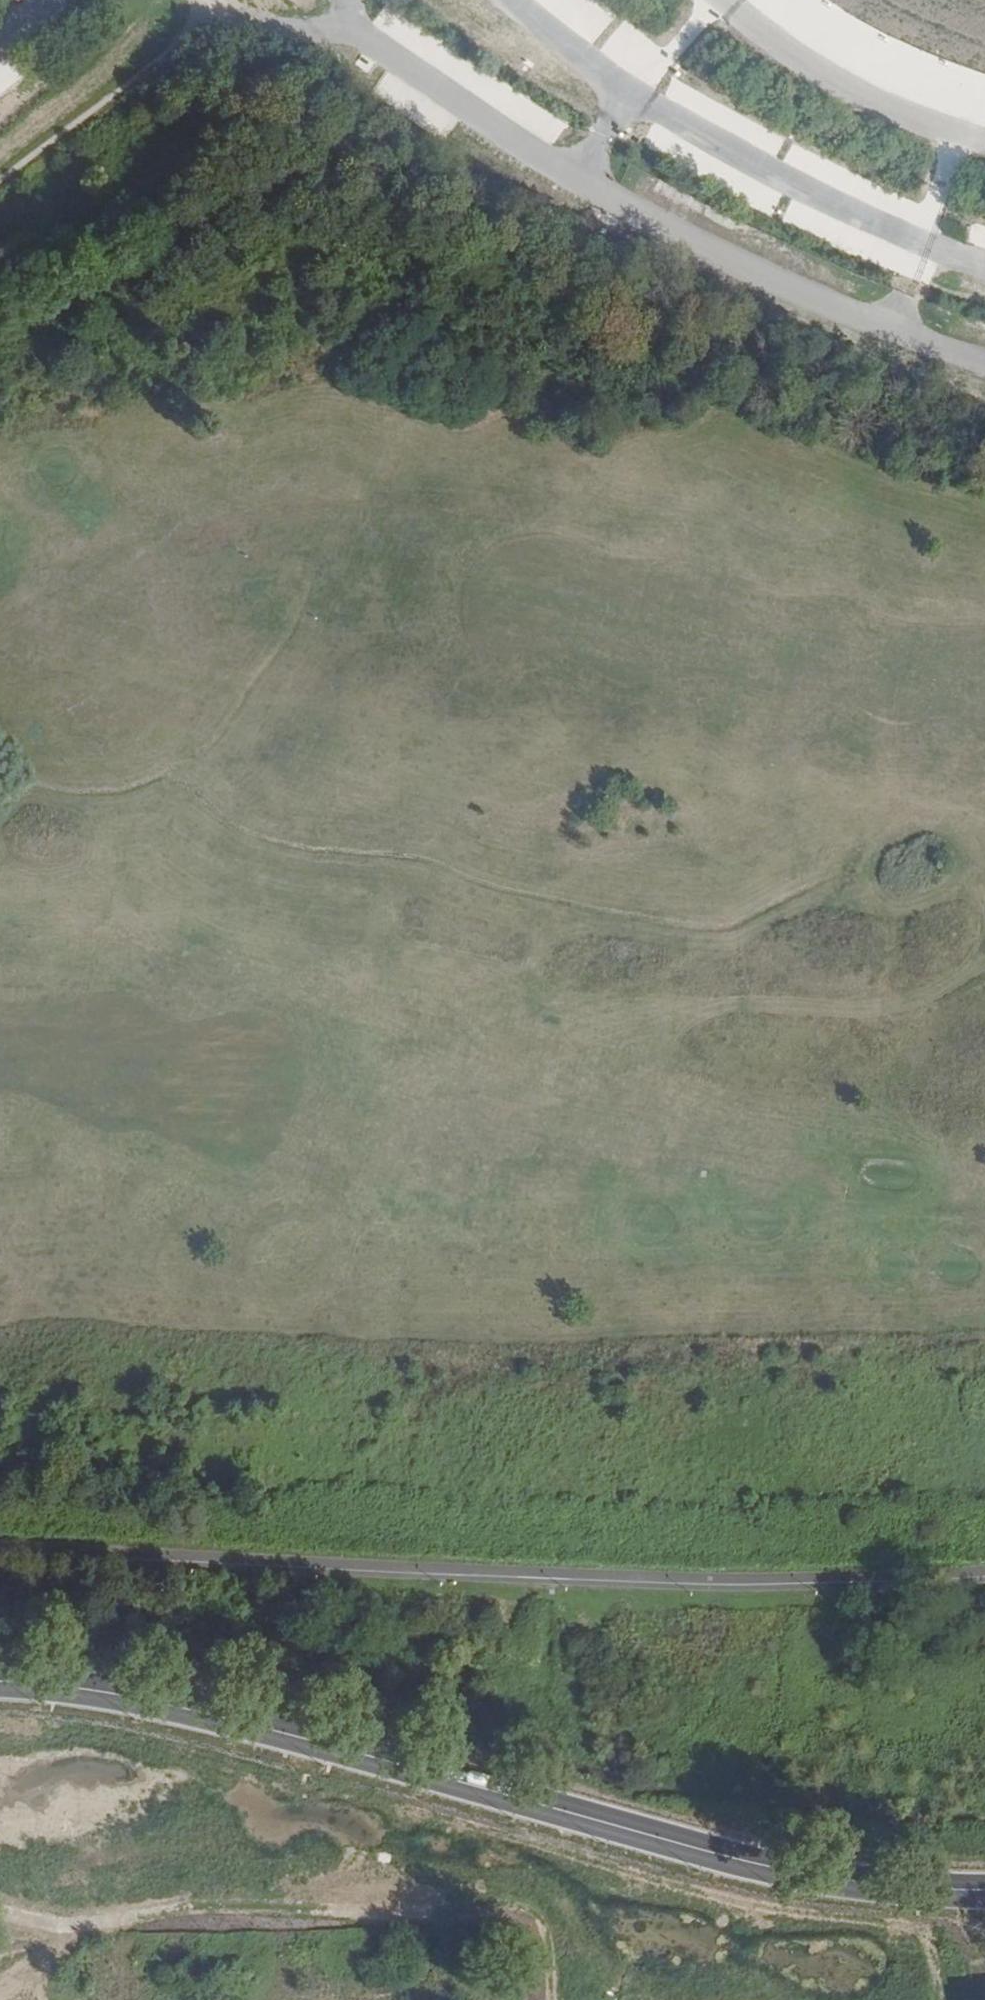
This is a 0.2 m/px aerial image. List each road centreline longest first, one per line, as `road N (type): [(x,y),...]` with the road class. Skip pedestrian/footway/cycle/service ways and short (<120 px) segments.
road 1 (primary): [(0,1684),(224,1721),(781,1873),(984,1892)]
road 2 (track): [(623,97),(714,0)]

